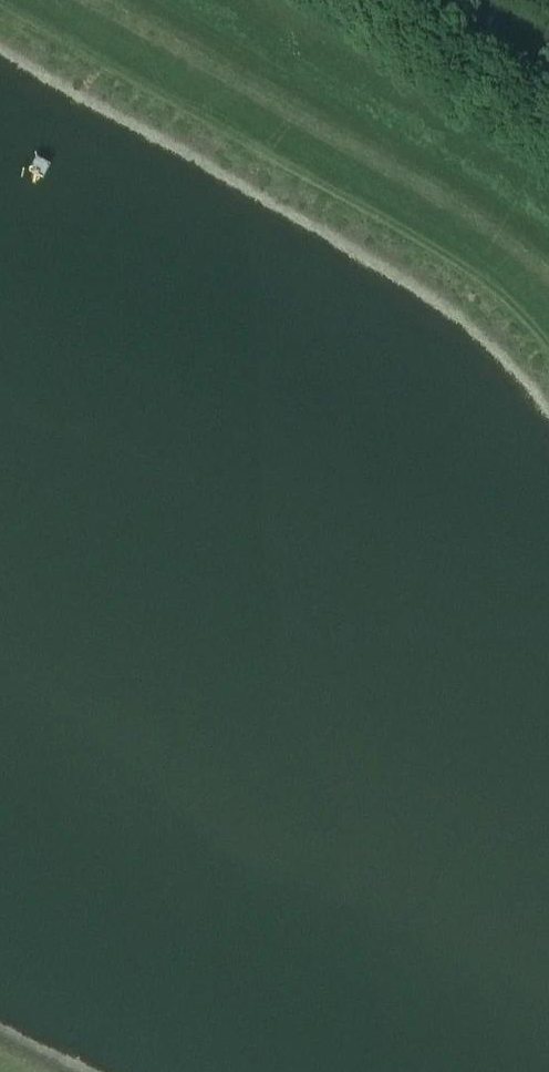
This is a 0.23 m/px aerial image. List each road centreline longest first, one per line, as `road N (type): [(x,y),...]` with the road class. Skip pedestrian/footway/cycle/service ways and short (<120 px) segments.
road 1 (unclassified): [(548,97),(407,0)]

